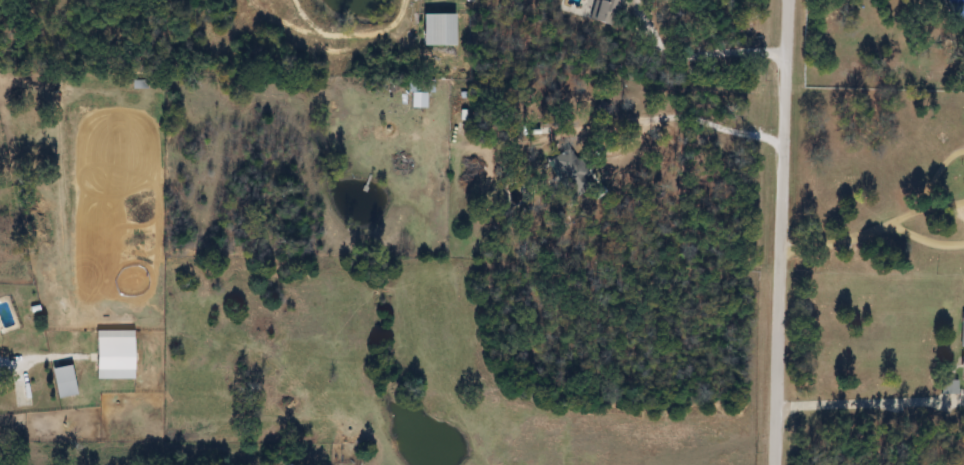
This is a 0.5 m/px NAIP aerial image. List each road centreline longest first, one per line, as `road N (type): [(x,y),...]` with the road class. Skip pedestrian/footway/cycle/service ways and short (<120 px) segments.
road 1 (residential): [(766,464),(778,0)]

